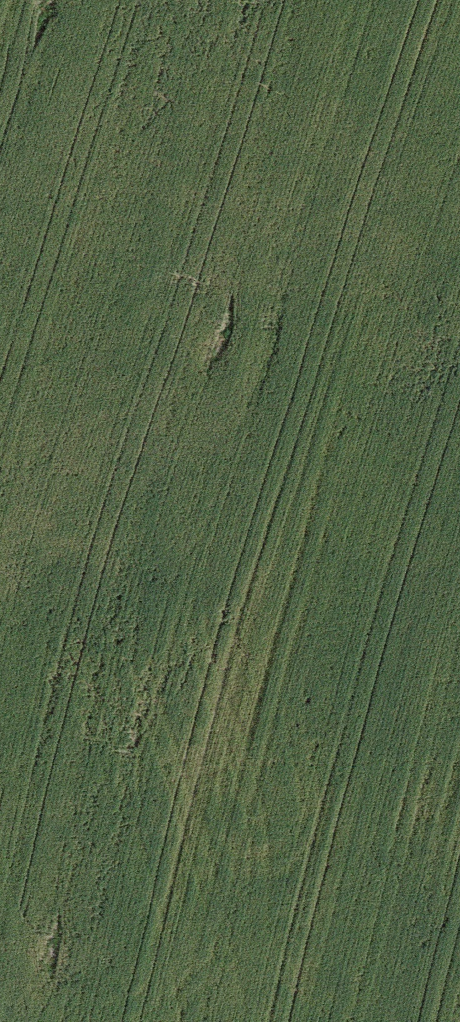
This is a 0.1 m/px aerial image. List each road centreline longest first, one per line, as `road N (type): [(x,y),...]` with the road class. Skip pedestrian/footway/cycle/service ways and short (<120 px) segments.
road 1 (motorway): [(0,966),(274,0)]
road 2 (motorway): [(160,0),(0,582)]

